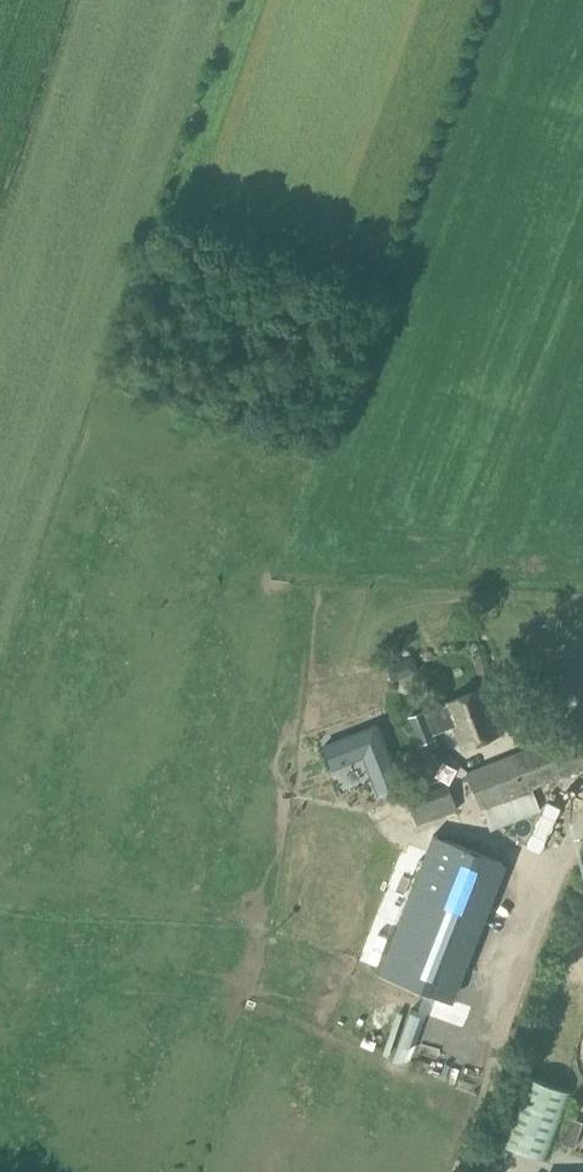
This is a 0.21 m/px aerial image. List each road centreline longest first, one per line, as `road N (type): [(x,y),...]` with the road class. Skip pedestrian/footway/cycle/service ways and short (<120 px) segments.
road 1 (track): [(582,848),(459,1171)]

